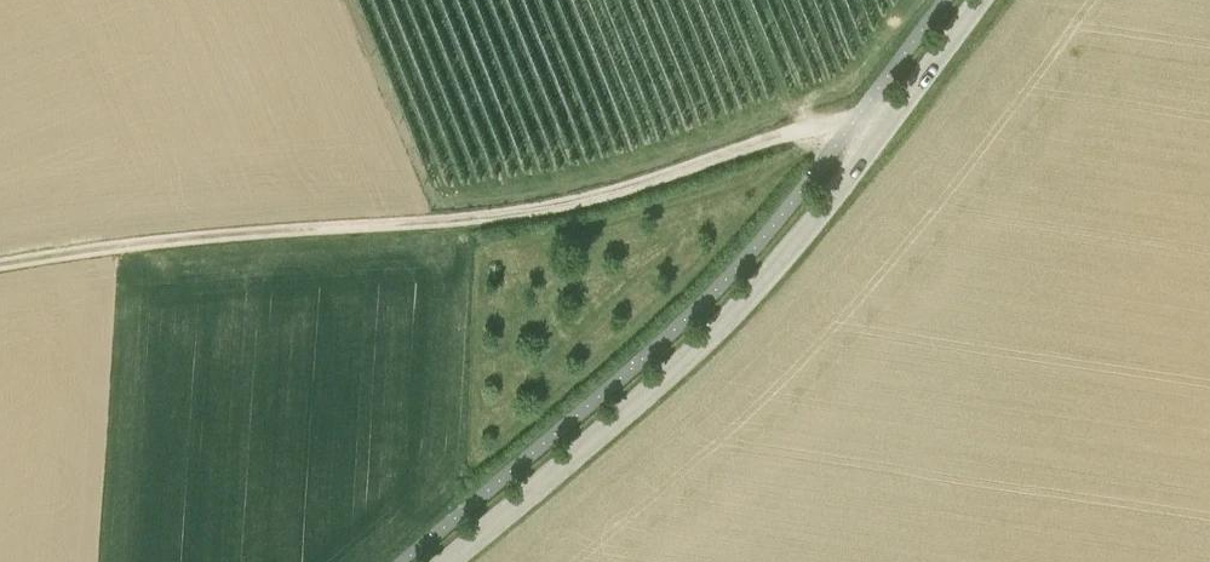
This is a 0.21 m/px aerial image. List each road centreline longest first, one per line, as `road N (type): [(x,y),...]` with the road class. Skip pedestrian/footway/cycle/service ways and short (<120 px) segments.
road 1 (track): [(0,264),(260,230),(521,213),(600,197),(857,115),(889,121)]
road 2 (tertiary): [(447,561),(733,316),(810,227),(980,0)]

